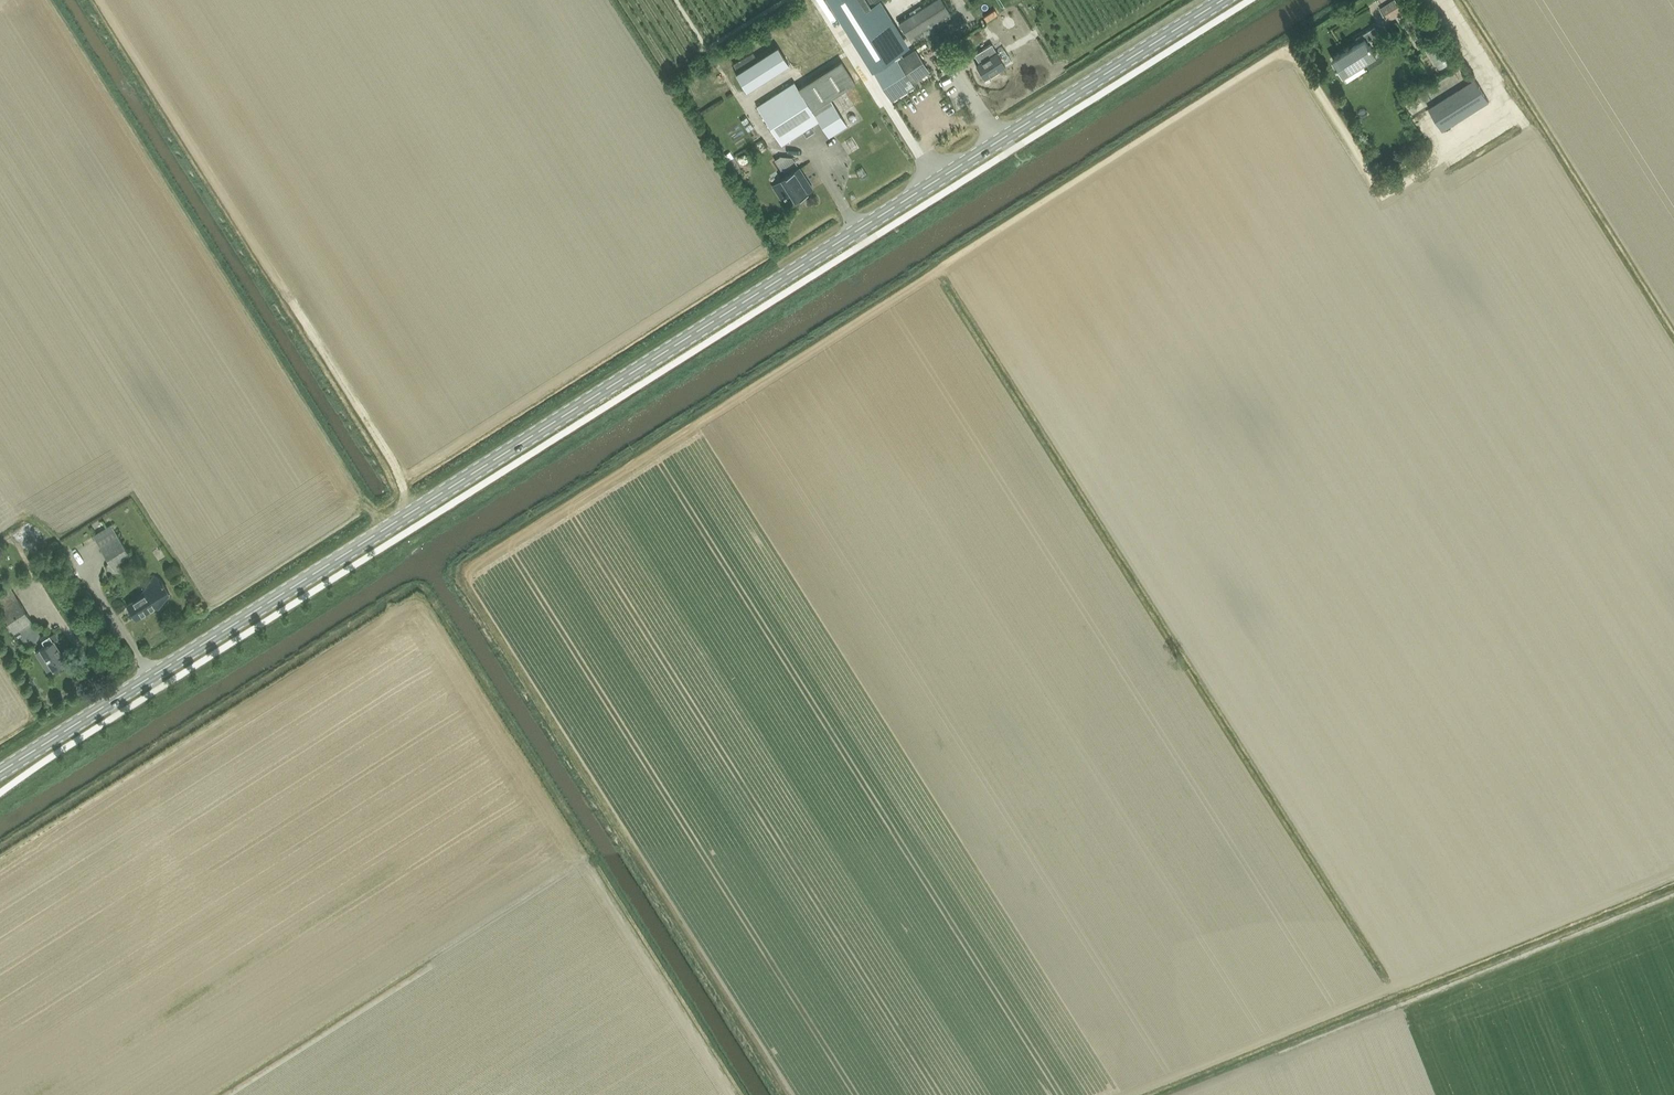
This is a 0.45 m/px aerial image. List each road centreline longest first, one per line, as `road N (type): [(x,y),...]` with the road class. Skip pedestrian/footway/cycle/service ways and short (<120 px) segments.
road 1 (secondary): [(0,772),(1223,0)]

